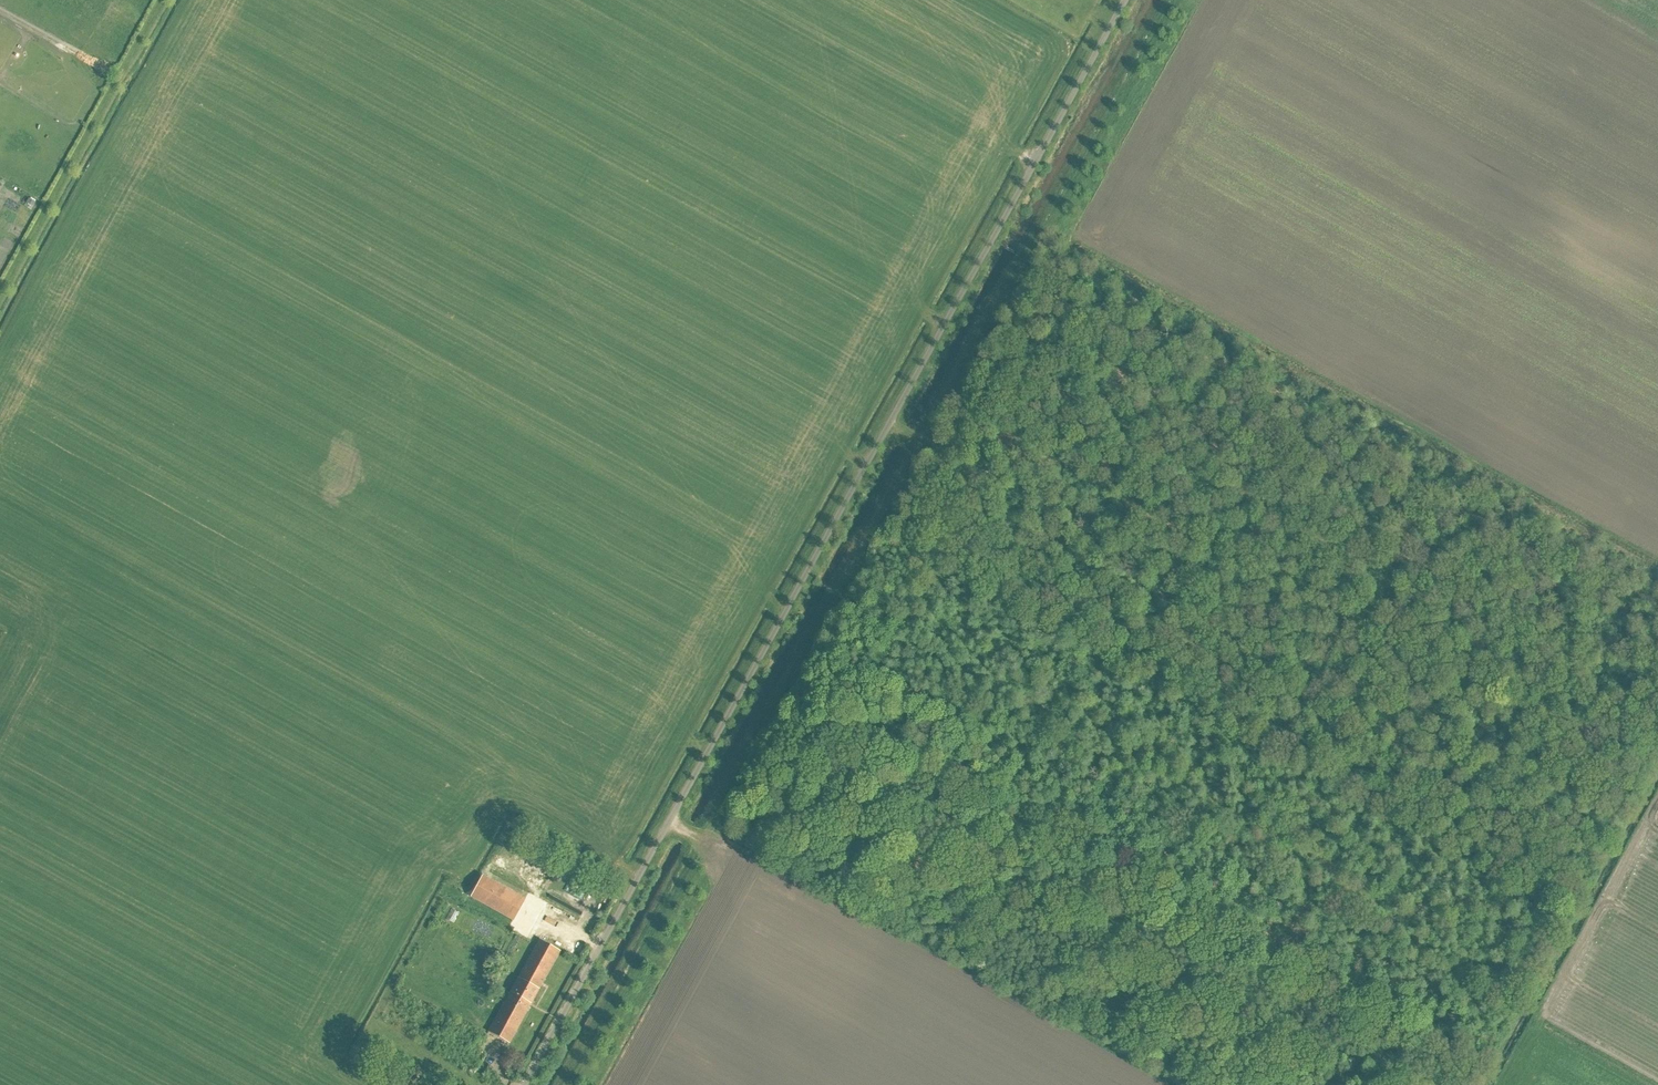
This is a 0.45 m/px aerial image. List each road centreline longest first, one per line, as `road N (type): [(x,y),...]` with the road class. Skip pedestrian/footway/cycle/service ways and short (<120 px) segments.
road 1 (unclassified): [(522,1084),(1124,0)]

